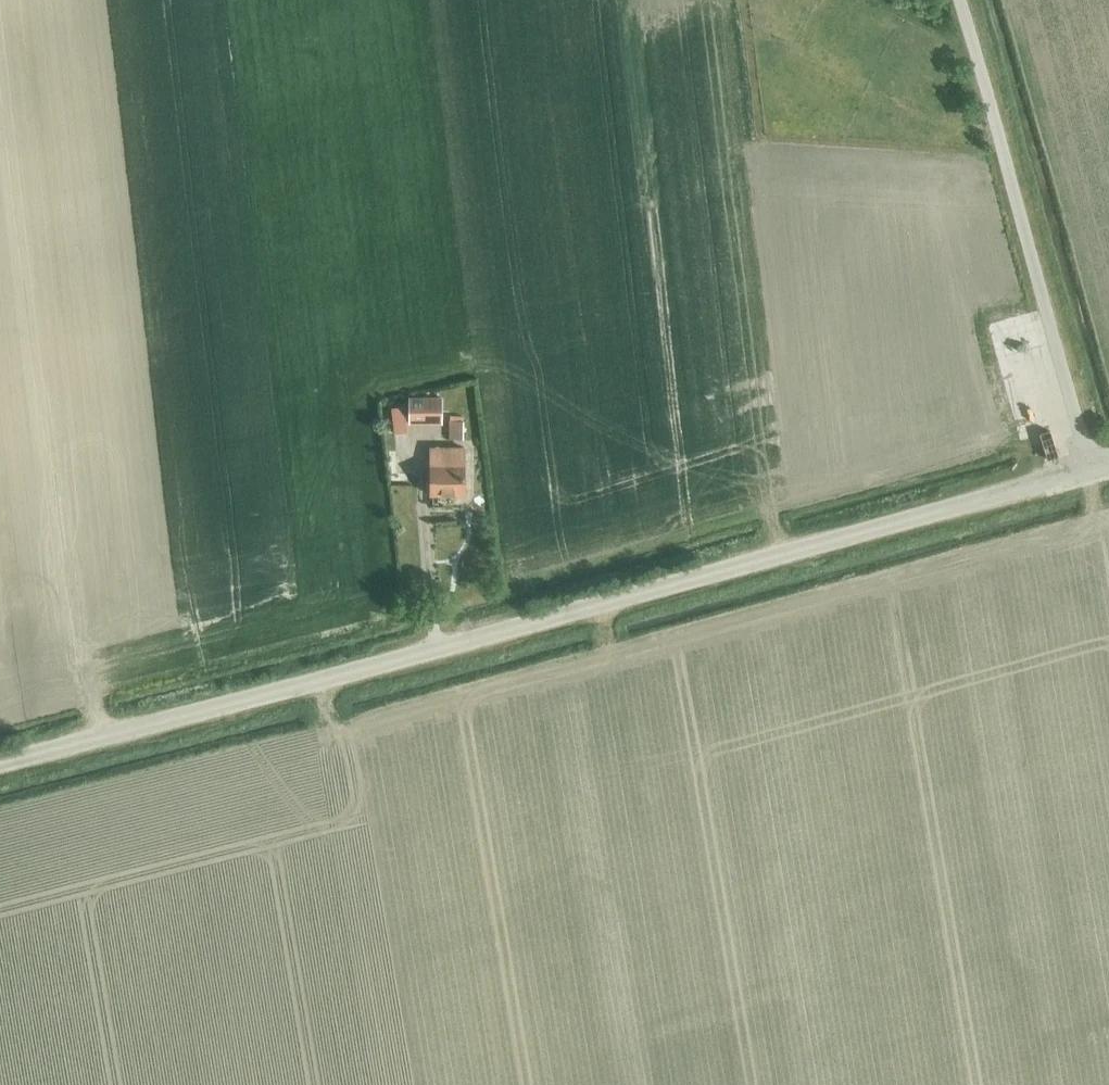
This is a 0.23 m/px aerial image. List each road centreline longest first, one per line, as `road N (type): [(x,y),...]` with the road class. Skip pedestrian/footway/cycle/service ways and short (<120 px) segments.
road 1 (unclassified): [(0,759),(1091,469)]
road 2 (unclassified): [(1091,469),(971,29)]

